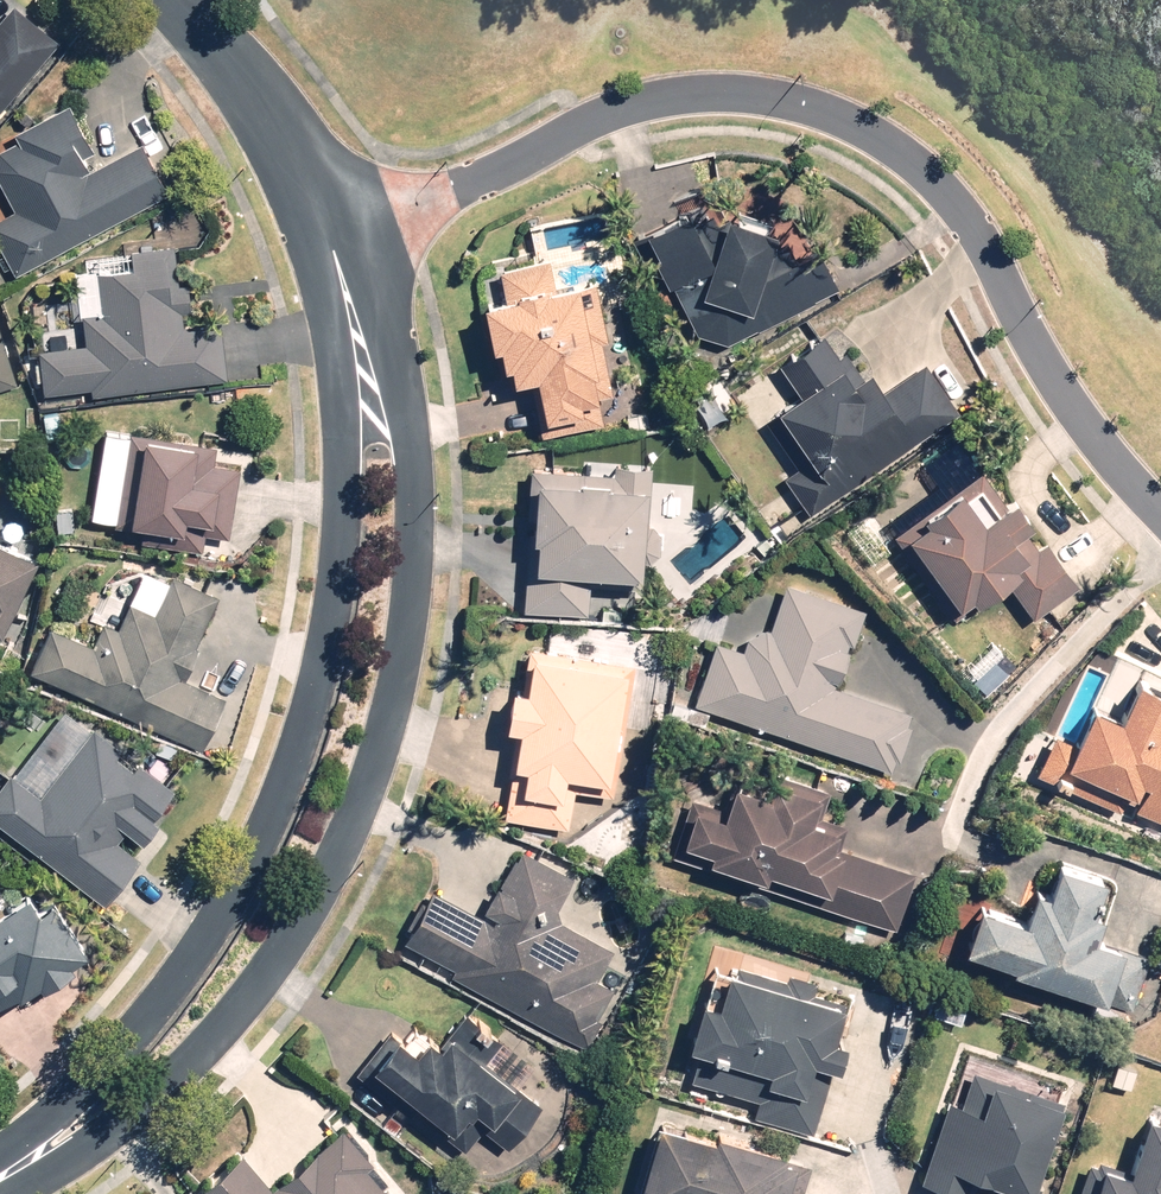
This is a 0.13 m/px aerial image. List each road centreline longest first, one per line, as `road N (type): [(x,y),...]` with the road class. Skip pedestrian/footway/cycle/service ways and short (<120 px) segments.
road 1 (residential): [(334,250),(619,108),(682,95),(757,93),(826,111),(895,146),(947,196),(1116,468),(1160,513)]
road 2 (residential): [(367,365),(399,426),(414,524),(411,621),(333,858),(271,962),(190,1061),(86,1149),(0,1193)]
road 3 (residential): [(0,1159),(117,1049),(208,937),(279,799),(330,633),(343,448),(367,365)]
road 4 (residential): [(166,0),(223,59),(289,153),(334,250)]

